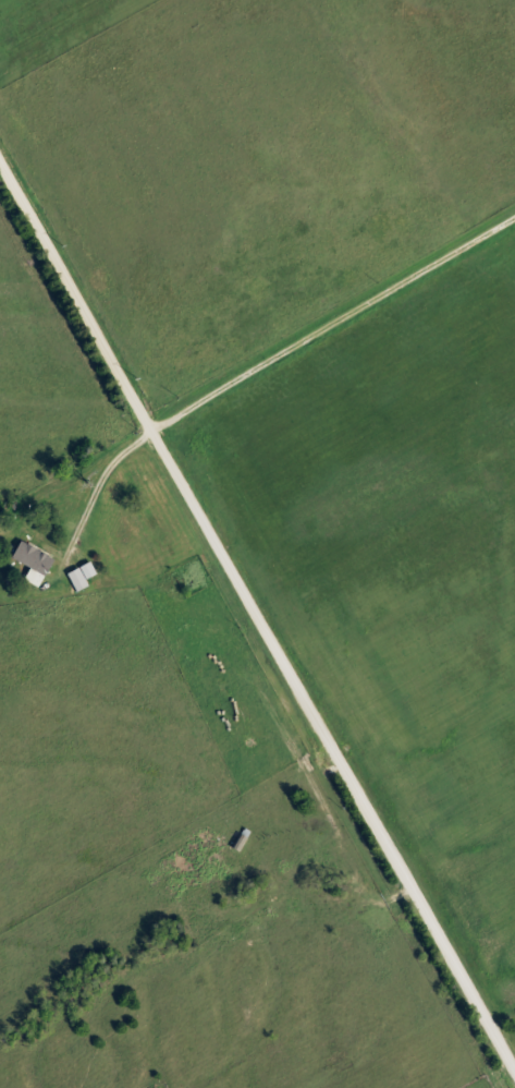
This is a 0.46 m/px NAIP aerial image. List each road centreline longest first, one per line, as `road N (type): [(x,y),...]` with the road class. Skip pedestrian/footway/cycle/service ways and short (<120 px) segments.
road 1 (residential): [(514,1068),(0,156)]
road 2 (residential): [(56,571),(119,450),(514,208)]
road 3 (residential): [(279,818),(331,815),(346,826),(383,895),(414,887)]

